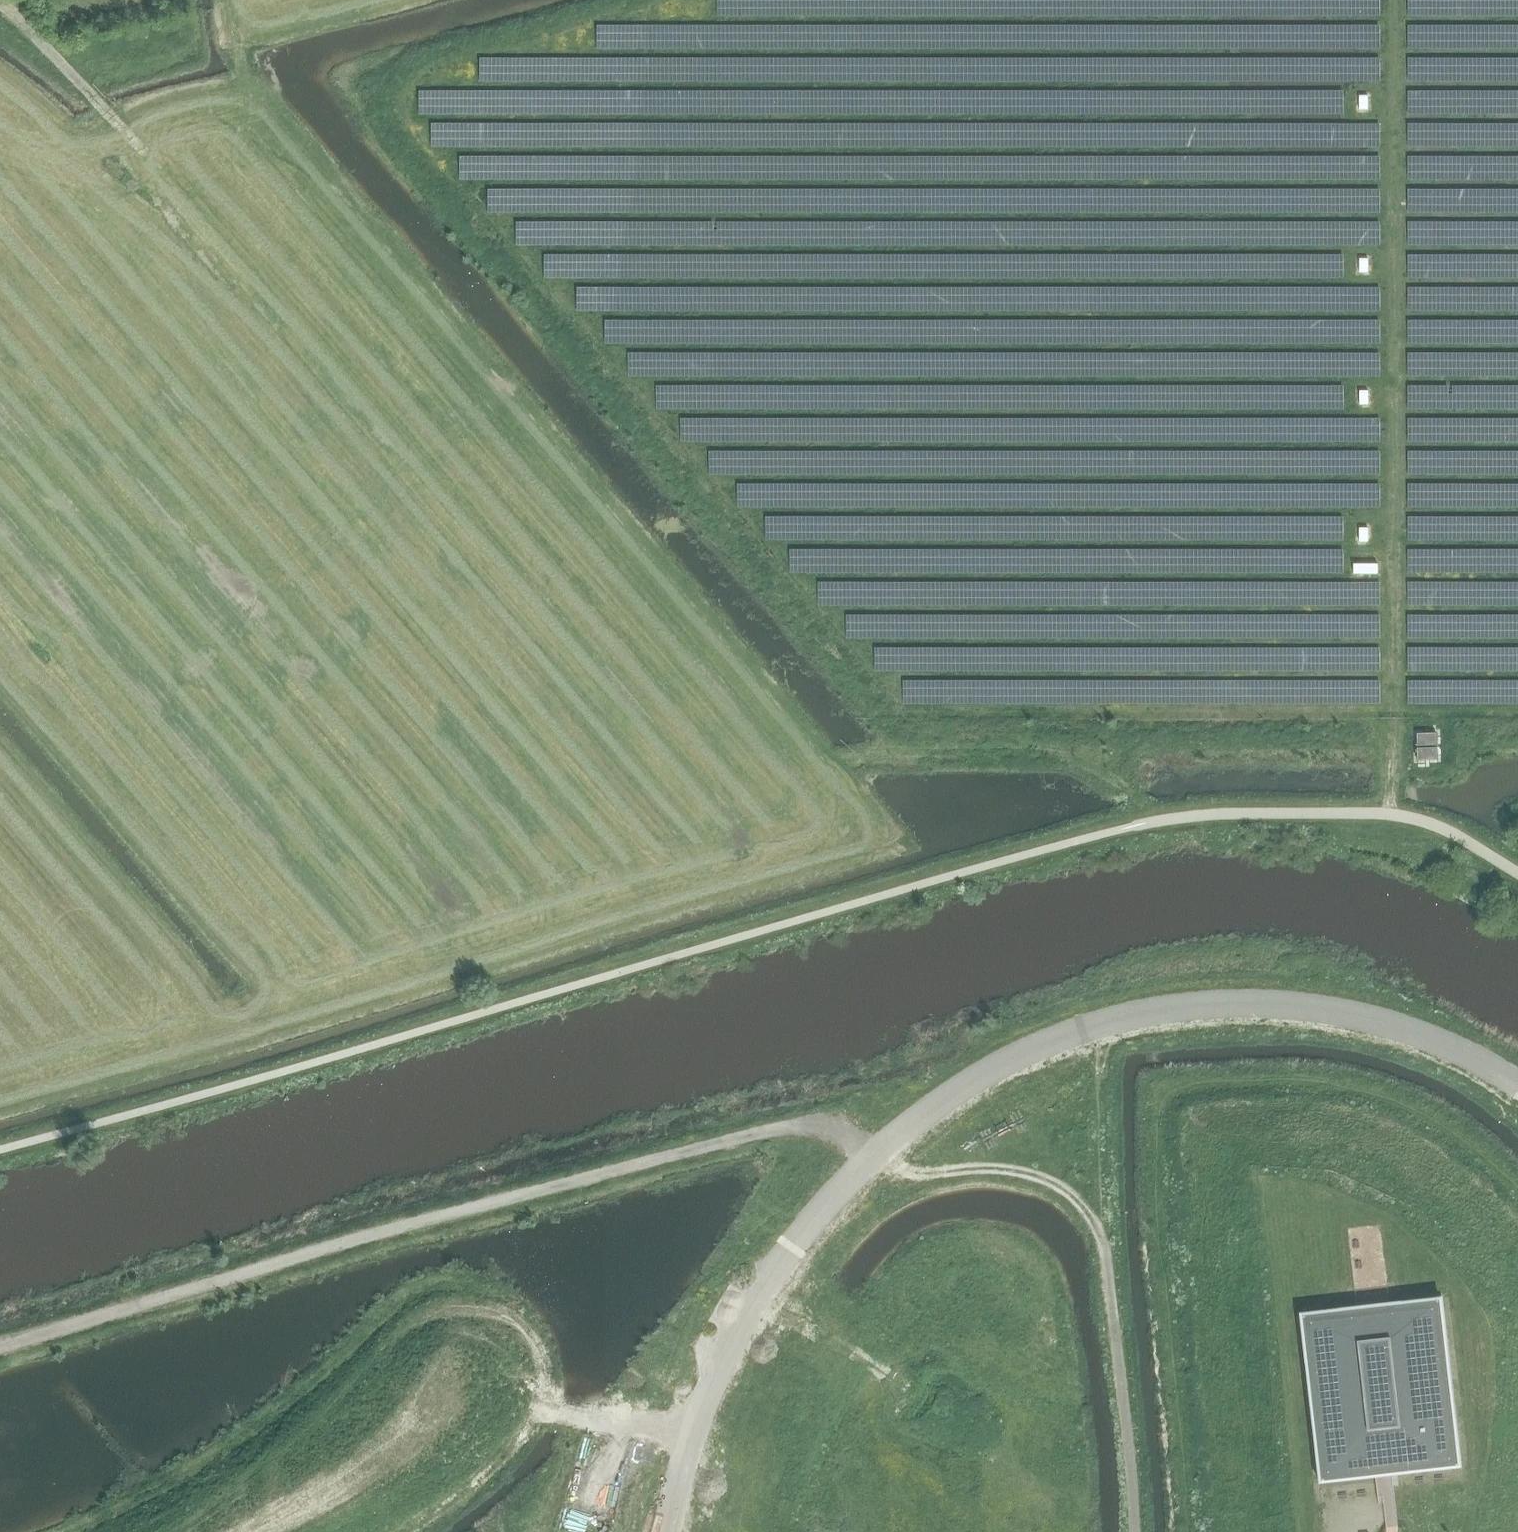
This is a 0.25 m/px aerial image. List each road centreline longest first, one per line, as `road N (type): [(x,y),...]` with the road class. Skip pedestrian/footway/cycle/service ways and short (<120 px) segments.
road 1 (unclassified): [(1517,1085),(1440,1037),(1292,1004),(1162,1009),(1012,1061),(872,1157),(788,1254),(737,1327),(696,1415),(669,1531)]
road 2 (track): [(1186,1531),(1154,1187),(1153,1130),(1167,1089),(1287,1080),(1393,1098),(1475,1148),(1517,1188)]
road 3 (track): [(694,1426),(535,1408),(492,1469),(402,1531)]
road 4 (track): [(1134,1531),(1101,1244)]
road 5 (track): [(1101,1244),(1068,1195),(1034,1175),(919,1171),(872,1157)]
road 6 (track): [(4,0),(144,151)]

